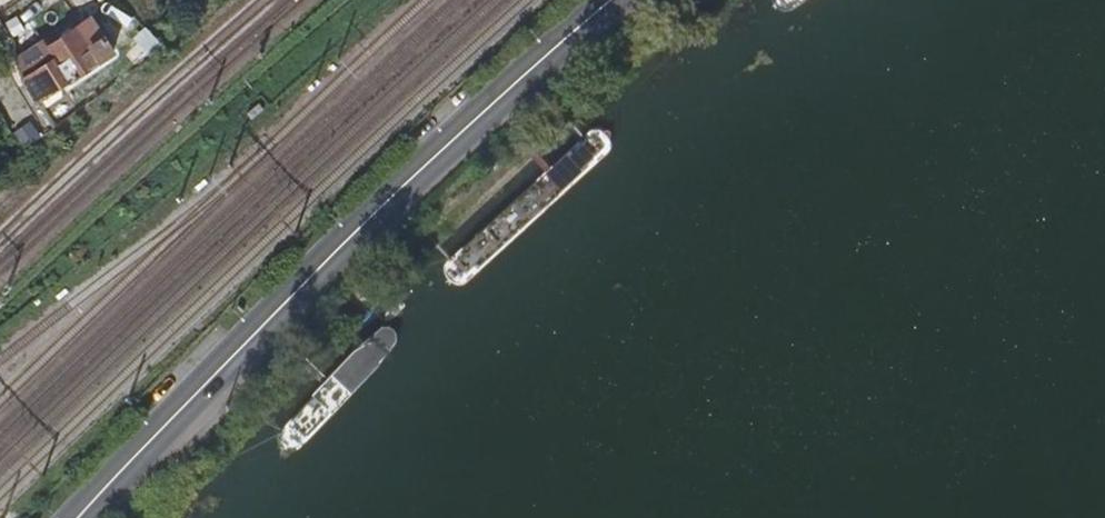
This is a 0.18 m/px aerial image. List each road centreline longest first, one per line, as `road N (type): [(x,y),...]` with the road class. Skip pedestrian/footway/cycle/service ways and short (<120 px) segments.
road 1 (secondary): [(78,517),(349,242),(611,0)]

